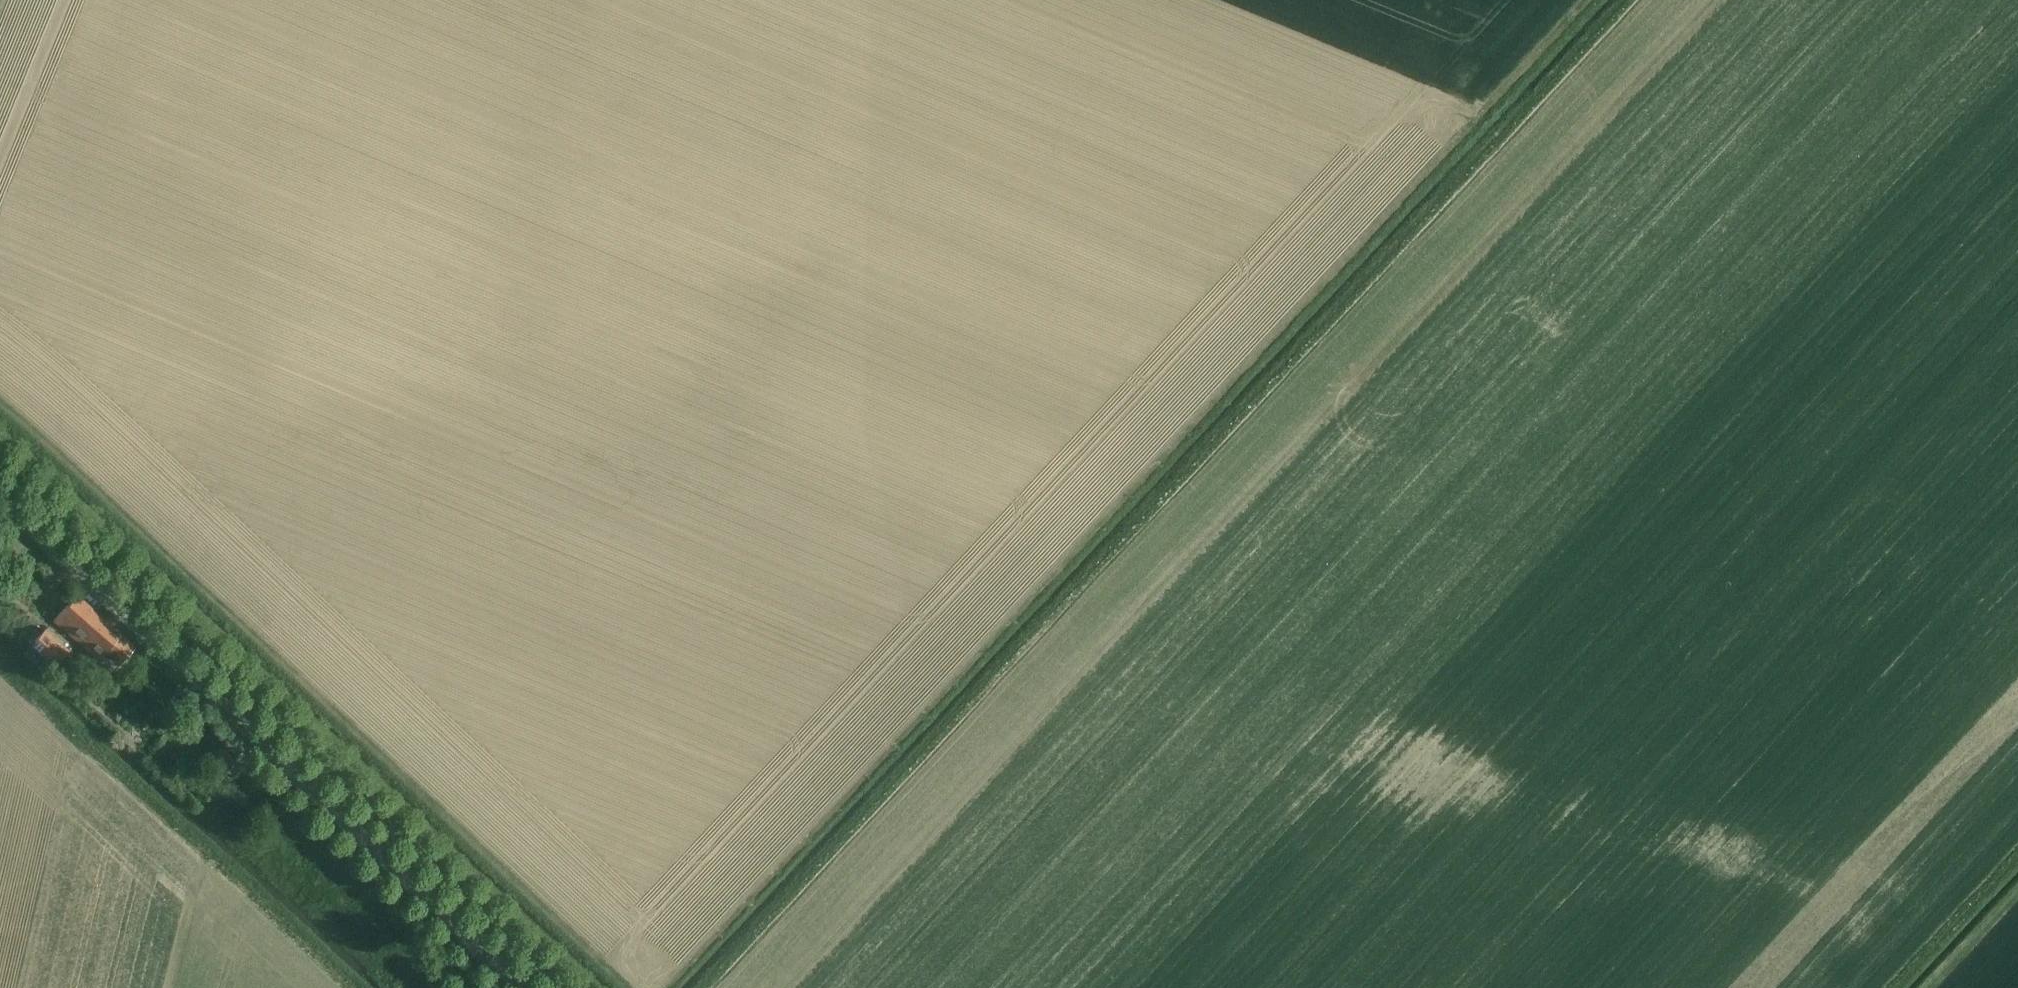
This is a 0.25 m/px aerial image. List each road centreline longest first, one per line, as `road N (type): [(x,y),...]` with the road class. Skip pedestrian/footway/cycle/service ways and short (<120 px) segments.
road 1 (unclassified): [(521,987),(0,499)]

